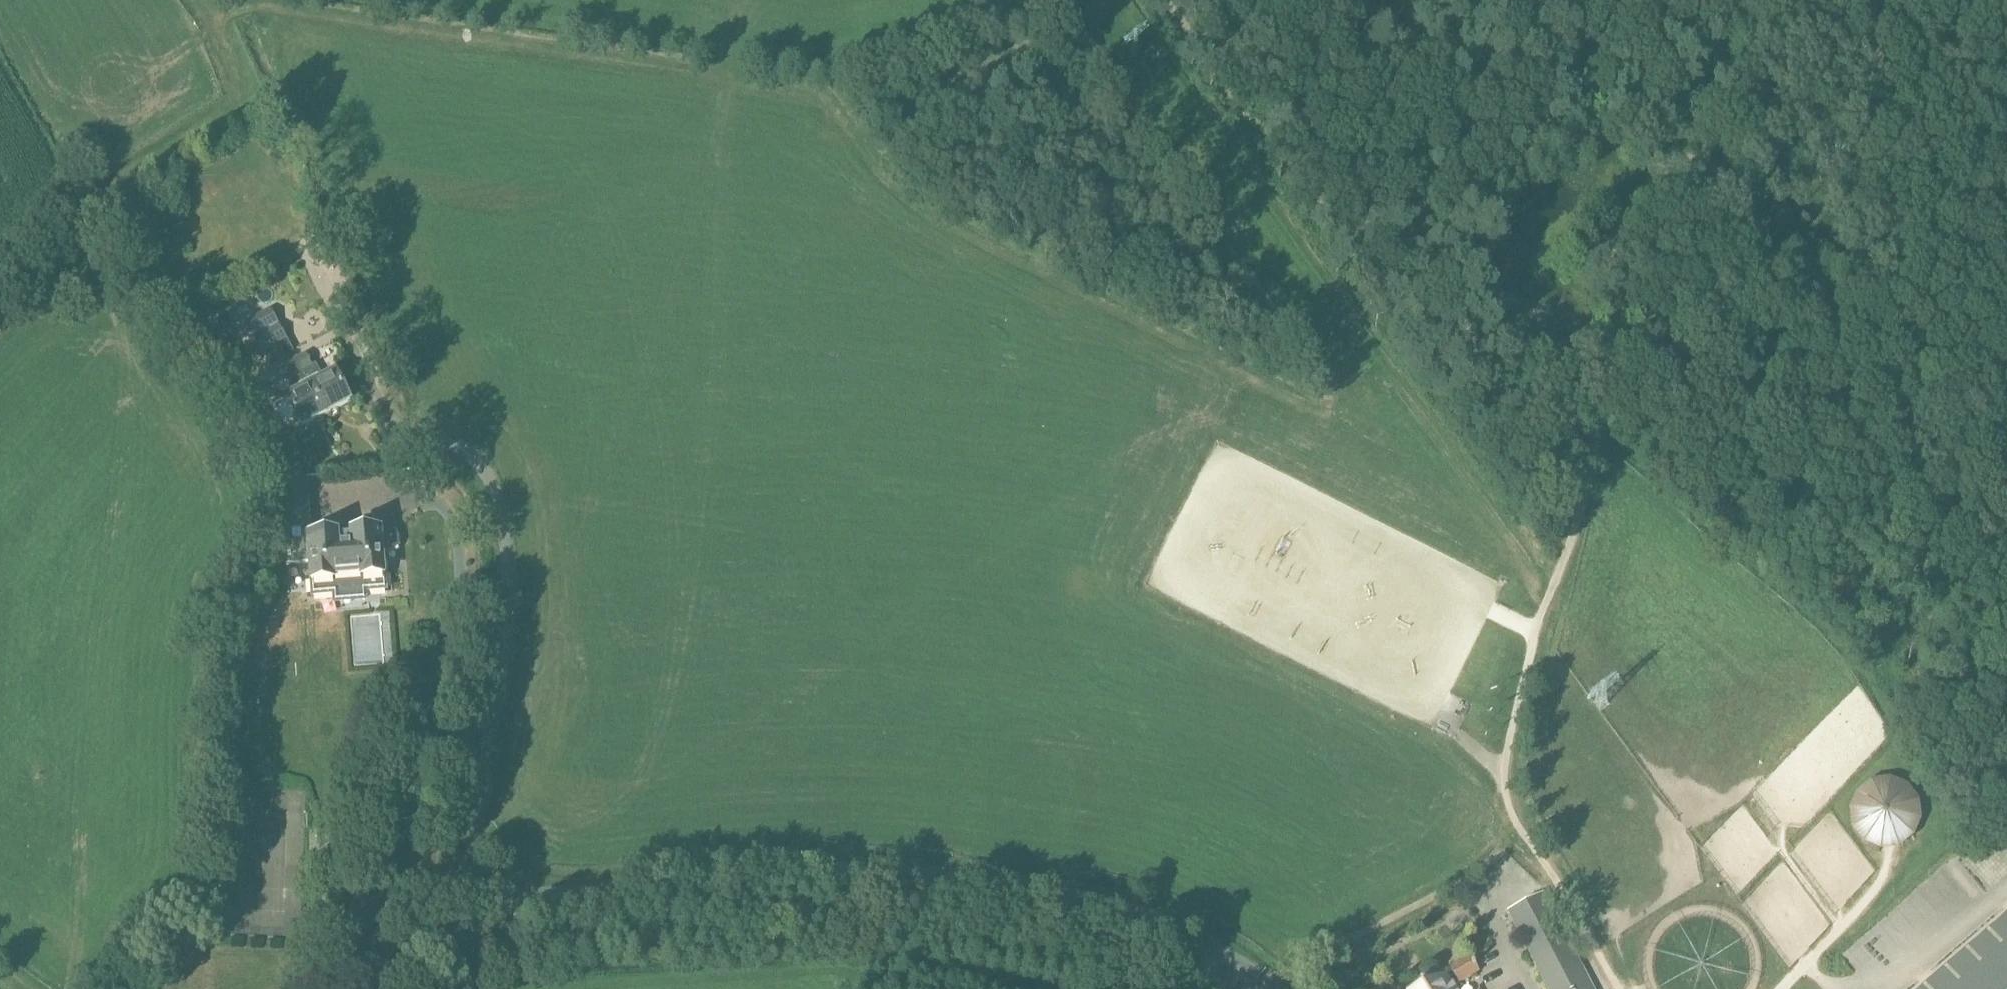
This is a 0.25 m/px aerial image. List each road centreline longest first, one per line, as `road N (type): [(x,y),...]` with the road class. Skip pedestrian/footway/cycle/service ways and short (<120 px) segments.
road 1 (track): [(1616,305),(1579,515),(1533,636),(1502,776),(1510,814),(1621,986)]

